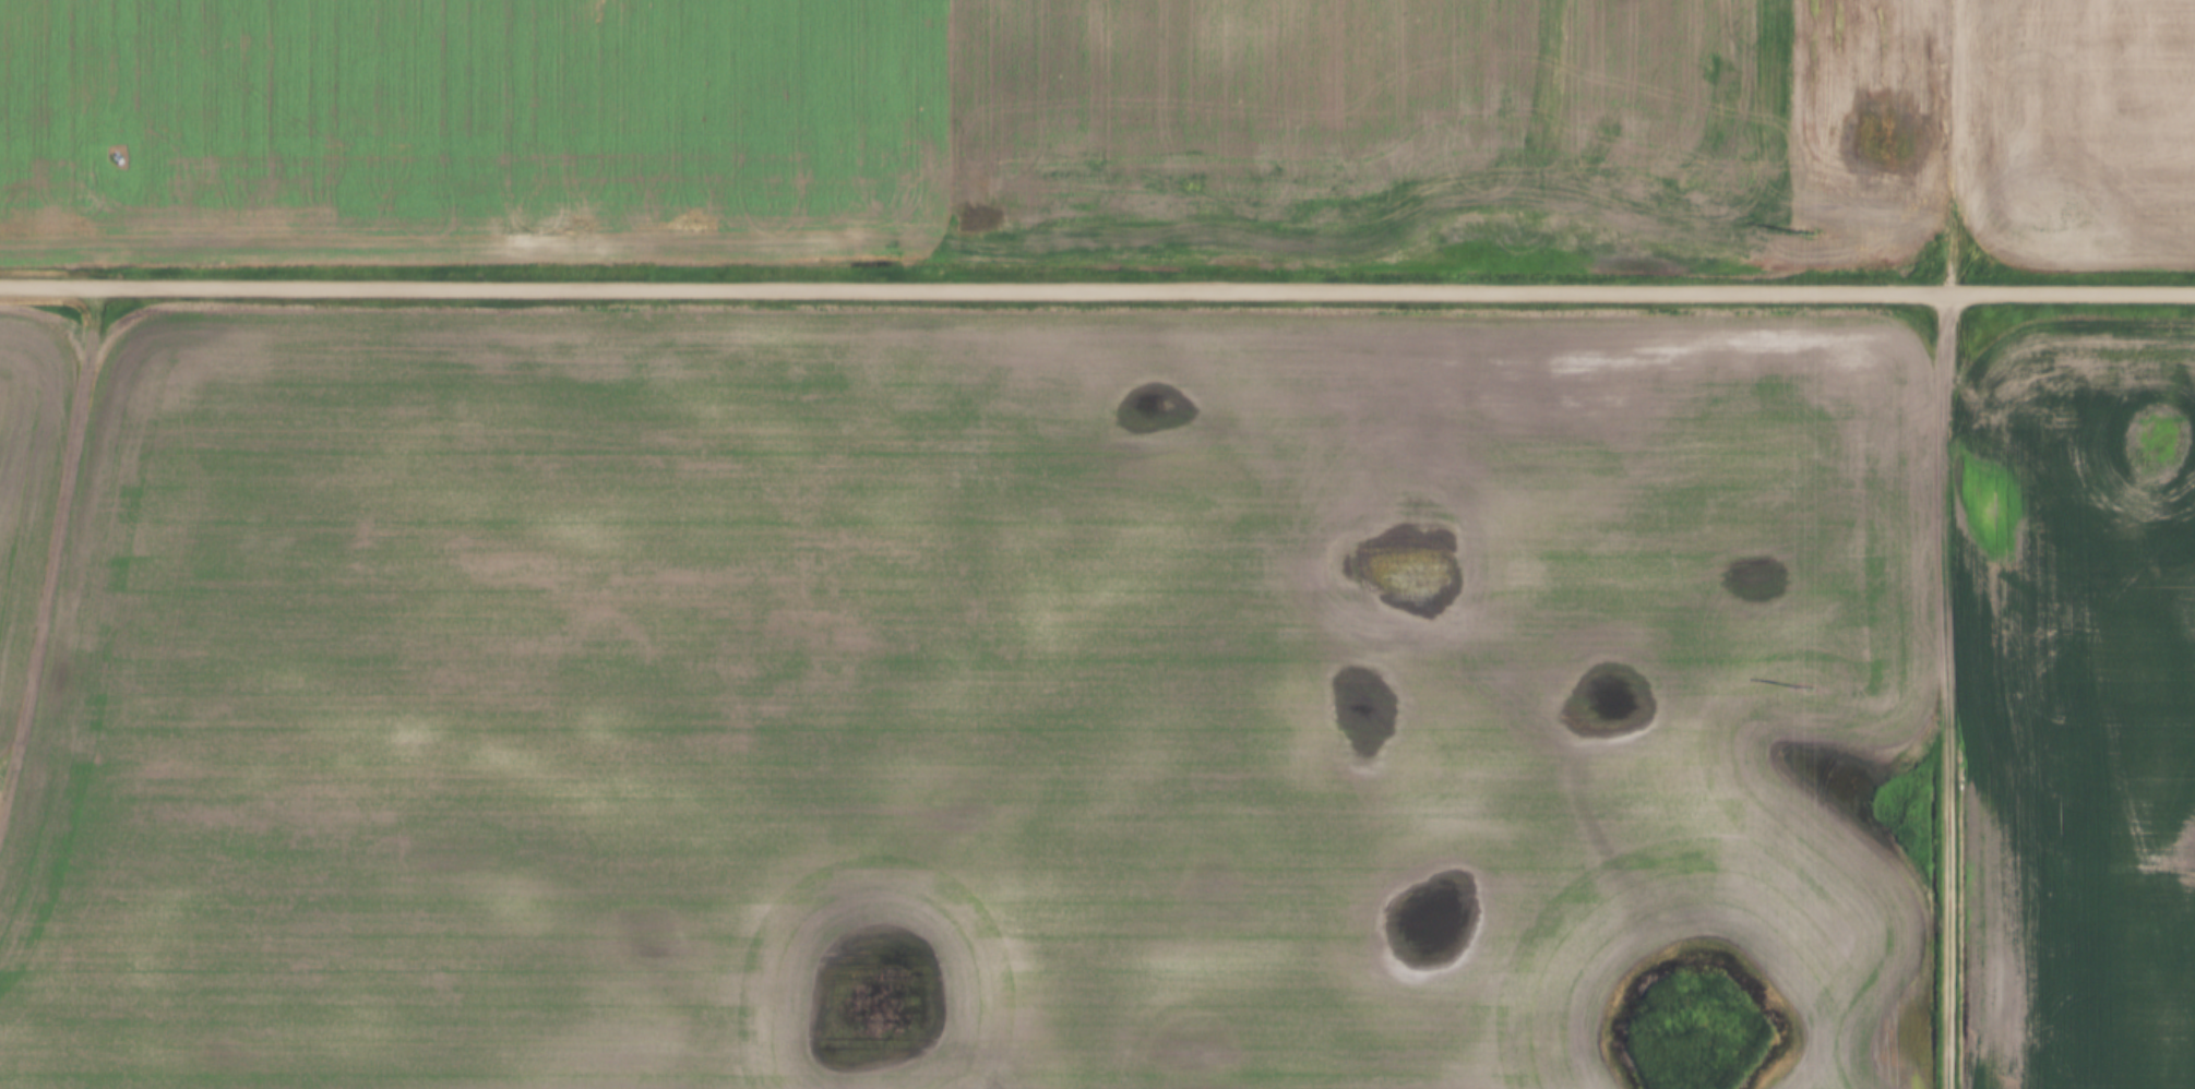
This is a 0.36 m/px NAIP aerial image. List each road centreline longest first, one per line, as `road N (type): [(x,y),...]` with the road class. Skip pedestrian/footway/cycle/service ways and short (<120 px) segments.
road 1 (residential): [(2194,296),(0,288)]
road 2 (track): [(1950,0),(1950,1088)]

